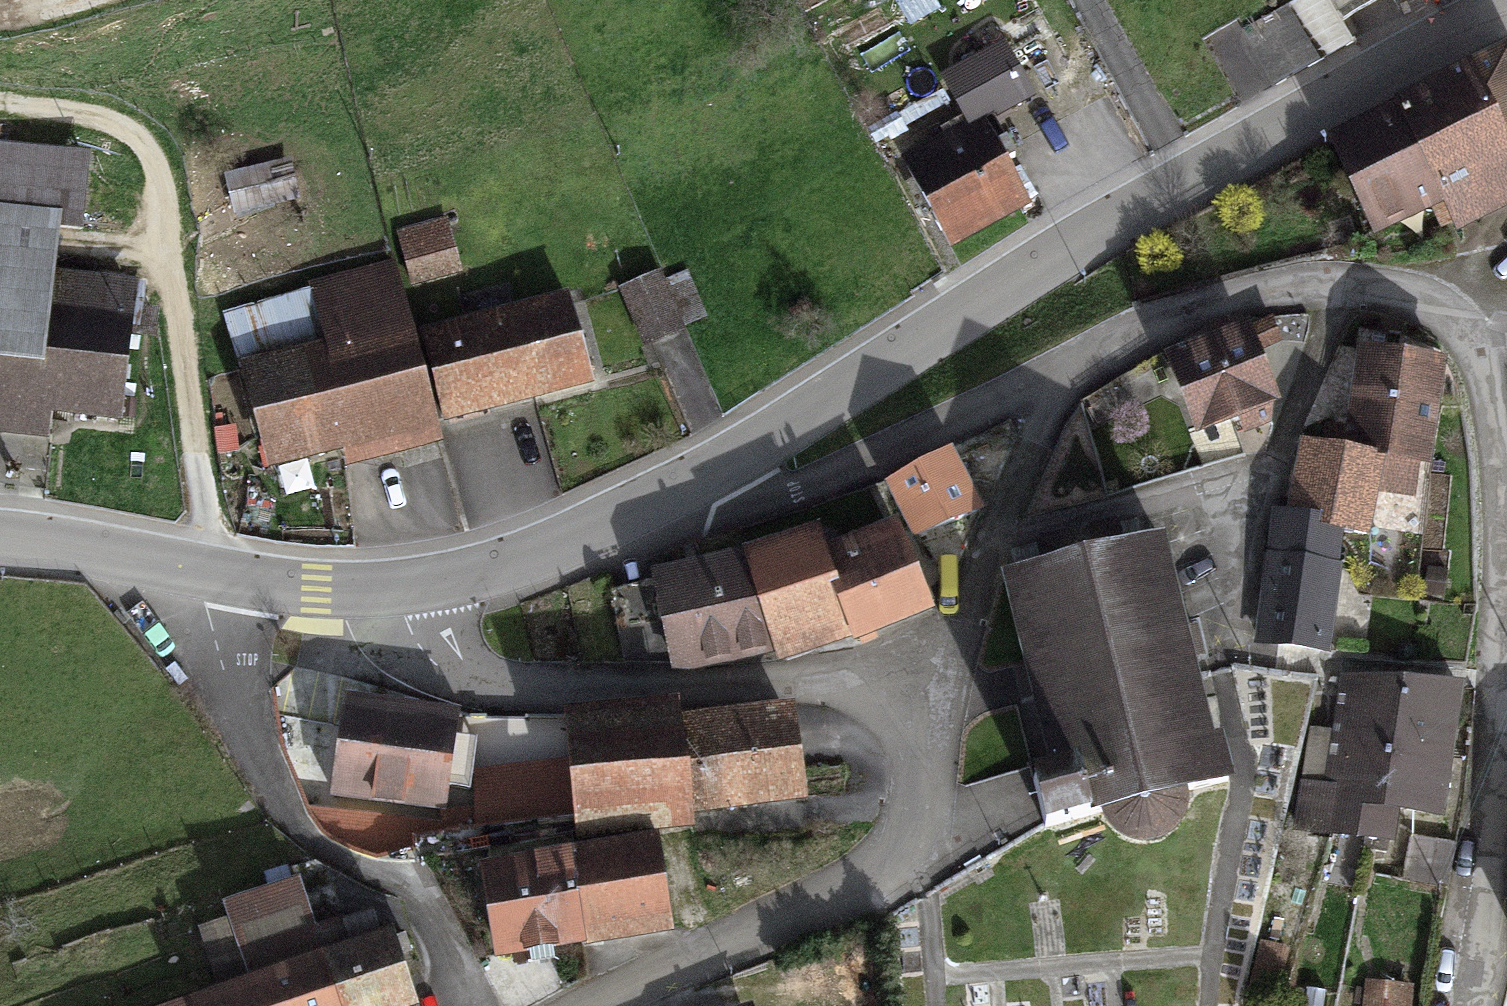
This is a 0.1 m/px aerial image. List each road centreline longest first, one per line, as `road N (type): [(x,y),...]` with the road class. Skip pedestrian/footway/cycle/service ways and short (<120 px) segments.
road 1 (residential): [(393,589),(414,645),(467,679),(515,689),(650,691),(839,680),(903,700),(919,722),(926,788),(917,825),(872,874),(600,1005)]
road 2 (secondary): [(1506,7),(1216,162),(870,365),(728,459)]
road 3 (residential): [(1057,363),(1279,284),(1388,285),(1445,309),(1469,335),(1484,376),(1498,507),(1502,740)]
road 4 (secondary): [(393,589),(317,591),(0,535)]
road 5 (residential): [(1057,363),(800,480),(763,484),(728,459)]
road 6 (secondary): [(728,459),(532,557),(393,589)]
road 7 (residential): [(1466,1005),(1490,879),(1502,740)]

